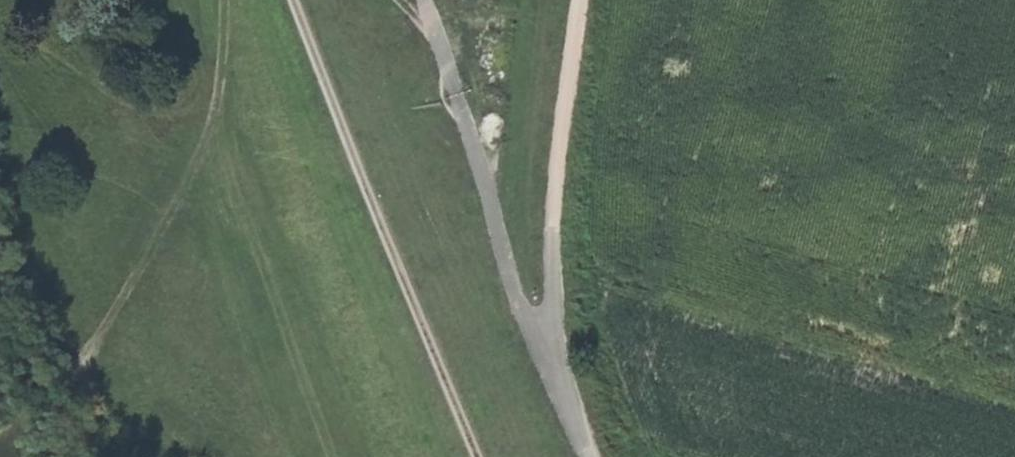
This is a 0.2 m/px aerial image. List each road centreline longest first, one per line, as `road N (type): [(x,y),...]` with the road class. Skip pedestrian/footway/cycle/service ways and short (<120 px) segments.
road 1 (track): [(294,0),(477,456)]
road 2 (track): [(592,456),(516,295),(424,0)]
road 3 (track): [(581,0),(559,168),(556,374)]

